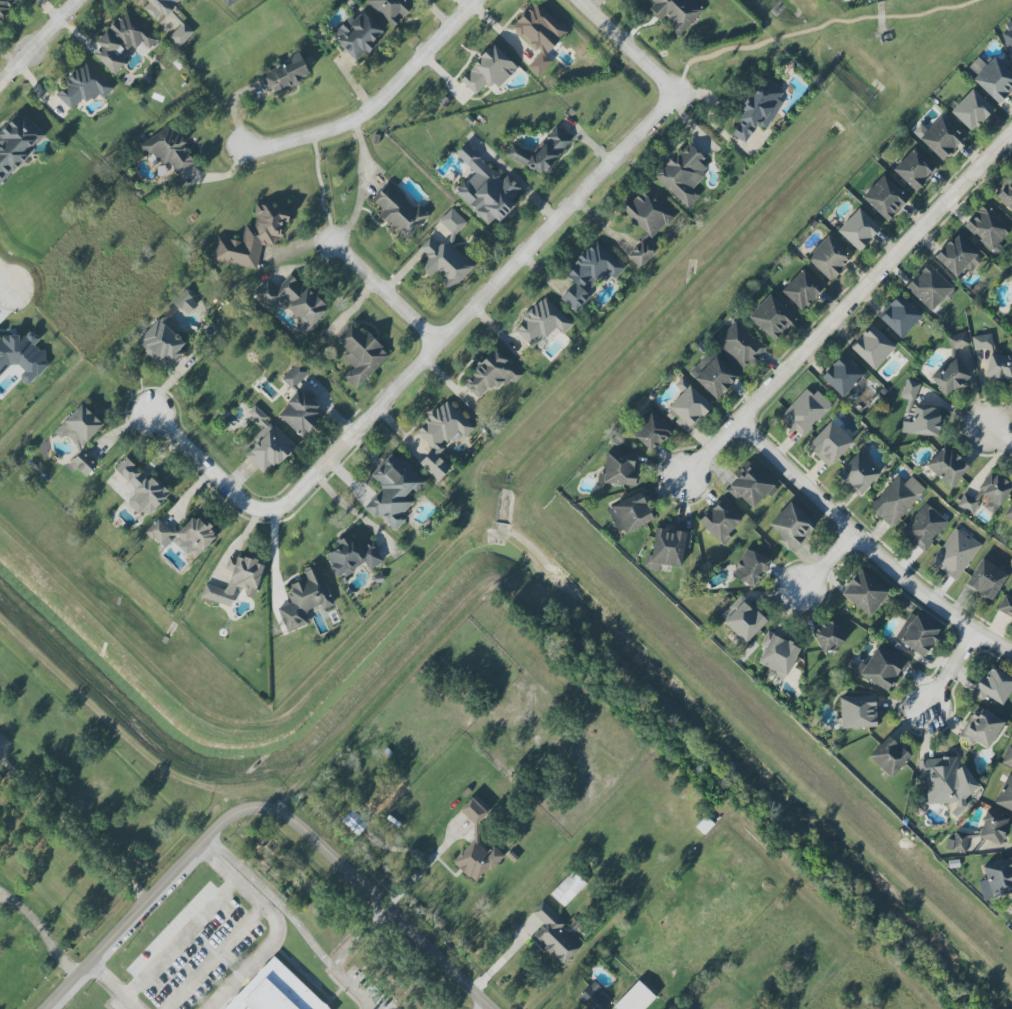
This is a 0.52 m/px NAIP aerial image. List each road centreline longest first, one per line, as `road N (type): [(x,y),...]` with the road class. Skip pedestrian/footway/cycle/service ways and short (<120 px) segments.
road 1 (residential): [(667,91),(282,511)]
road 2 (residential): [(1011,133),(678,480)]
road 3 (residential): [(1011,655),(857,539),(737,421)]
road 4 (tertiary): [(494,1008),(293,820),(270,805),(242,807)]
road 5 (residential): [(475,0),(377,108),(354,122),(247,148)]
road 6 (tertiary): [(242,807),(47,1008)]
road 7 (residential): [(282,511),(266,514),(155,414)]
road 8 (residential): [(443,340),(332,241)]
road 9 (residential): [(573,0),(667,91)]
road 10 (residential): [(83,0),(0,87)]

